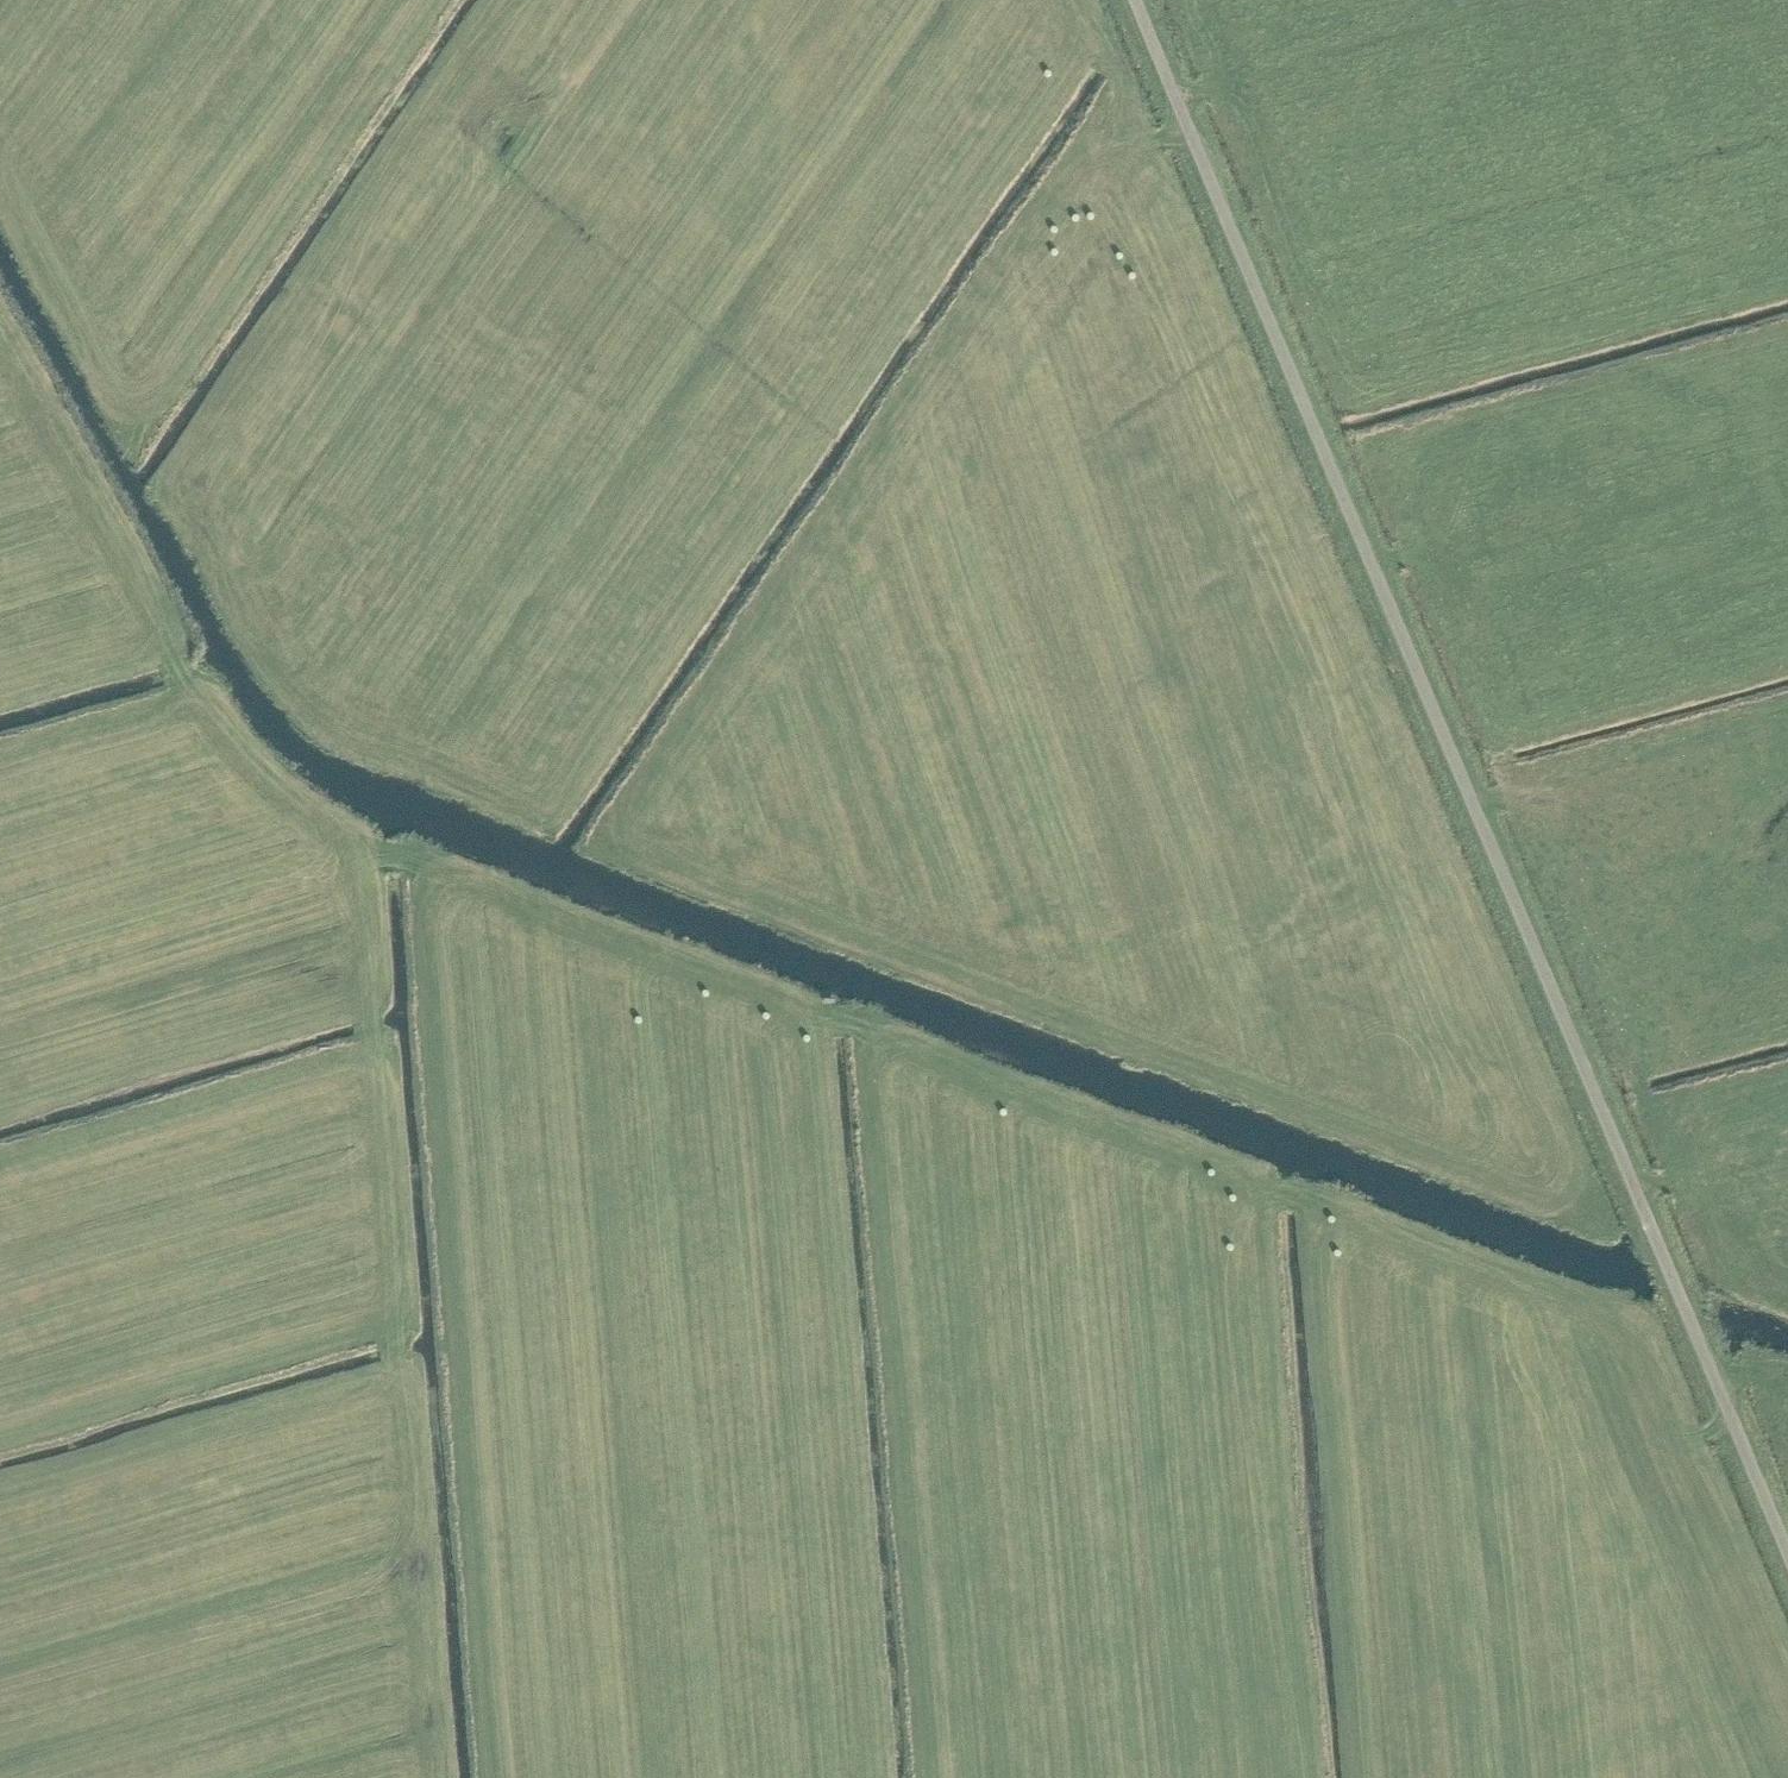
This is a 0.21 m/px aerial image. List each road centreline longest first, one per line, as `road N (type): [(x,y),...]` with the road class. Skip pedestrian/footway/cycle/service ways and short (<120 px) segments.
road 1 (unclassified): [(1787,1551),(1142,0)]

